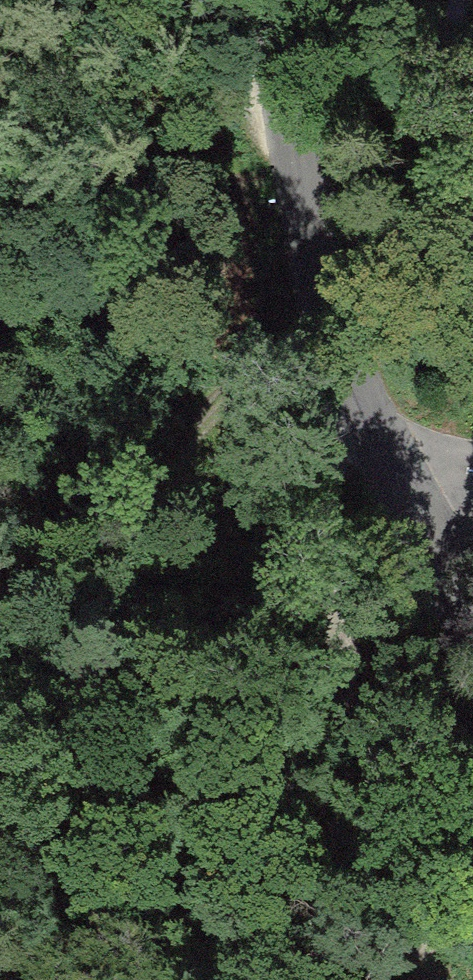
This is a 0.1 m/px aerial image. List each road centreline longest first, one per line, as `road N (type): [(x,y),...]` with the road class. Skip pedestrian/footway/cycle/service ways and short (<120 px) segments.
road 1 (unclassified): [(279,0),(311,290),(342,392),(472,610)]
road 2 (track): [(353,420),(330,461),(346,731),(422,979)]
road 3 (track): [(0,627),(29,577),(327,344)]

